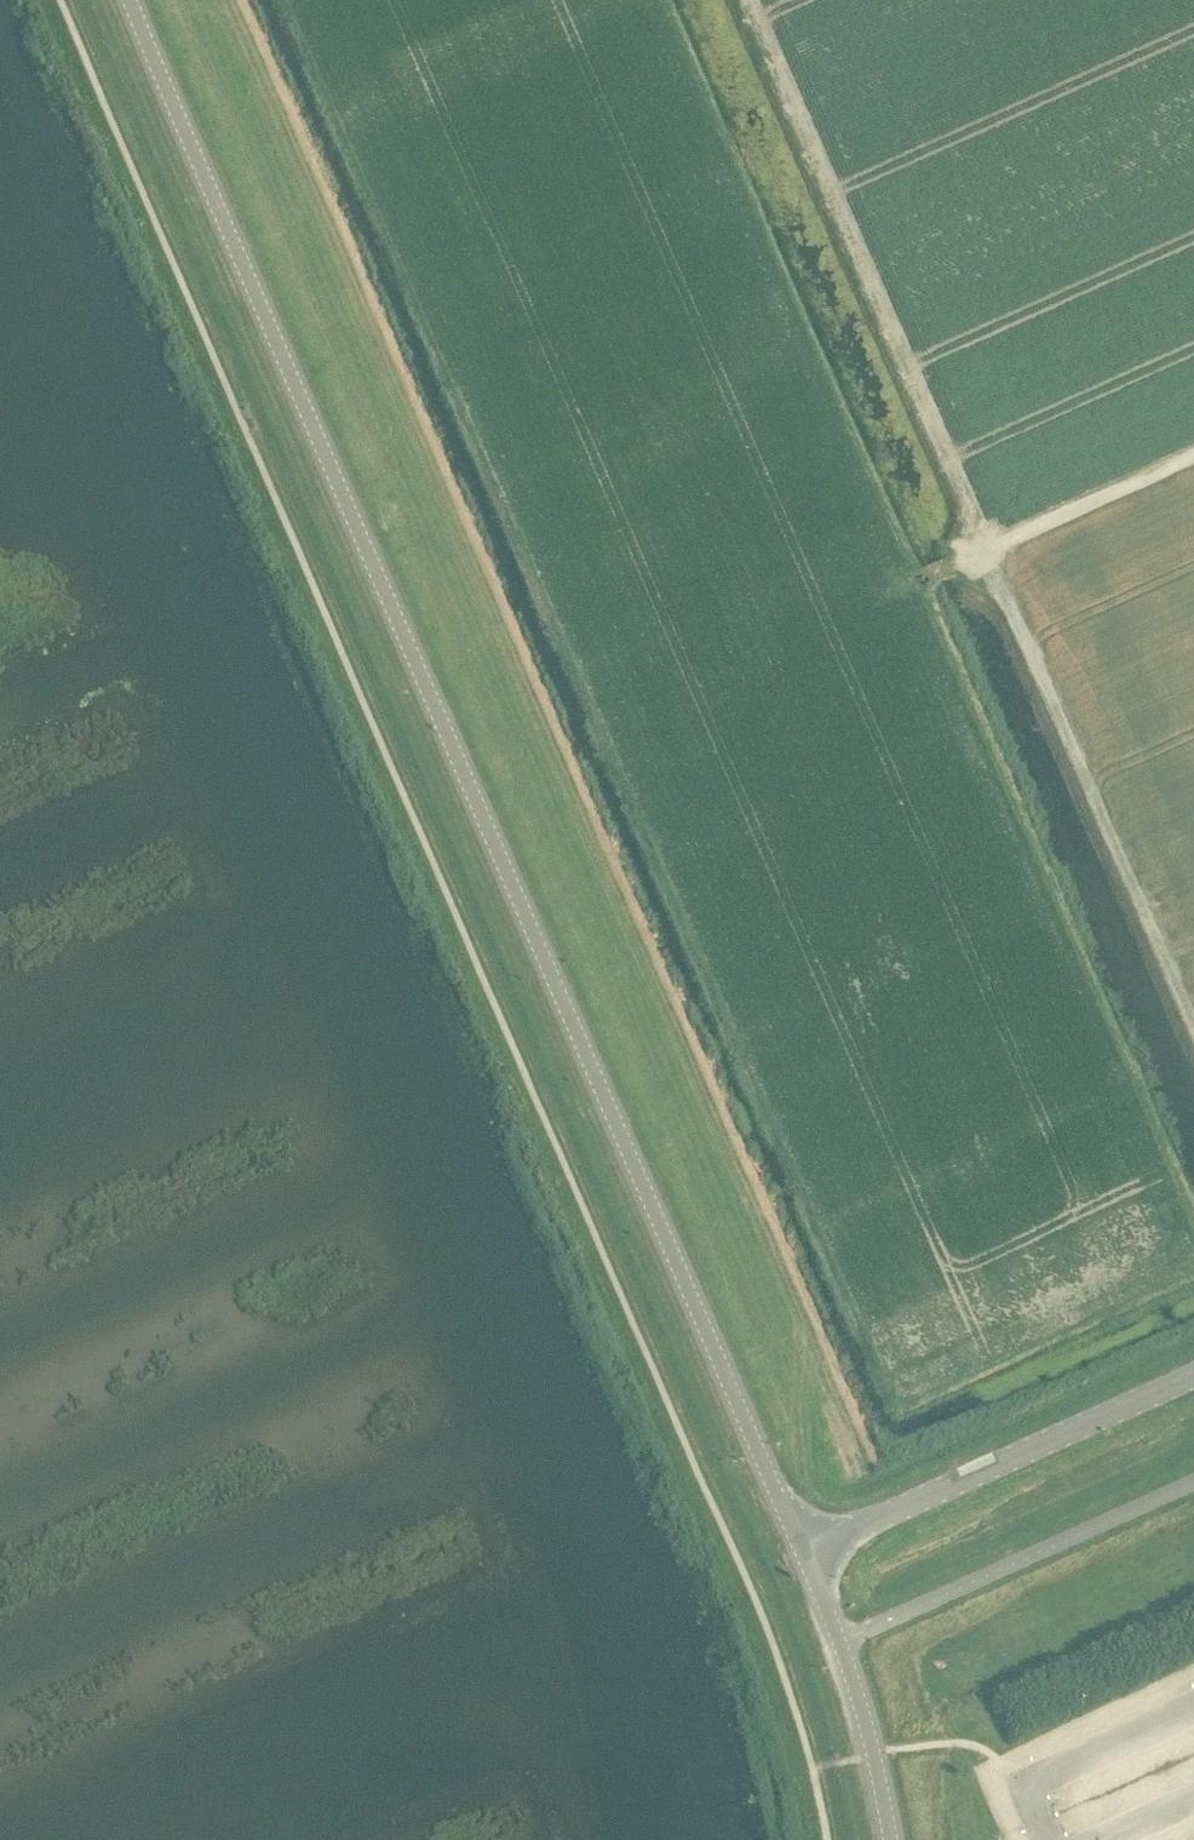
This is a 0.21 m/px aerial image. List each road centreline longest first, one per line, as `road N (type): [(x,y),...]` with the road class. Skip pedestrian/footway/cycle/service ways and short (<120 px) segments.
road 1 (unclassified): [(137,0),(804,1556)]
road 2 (unclassified): [(804,1556),(1193,1378)]
road 3 (unclassified): [(804,1556),(874,1753),(889,1839)]
road 4 (track): [(954,565),(1193,456)]

